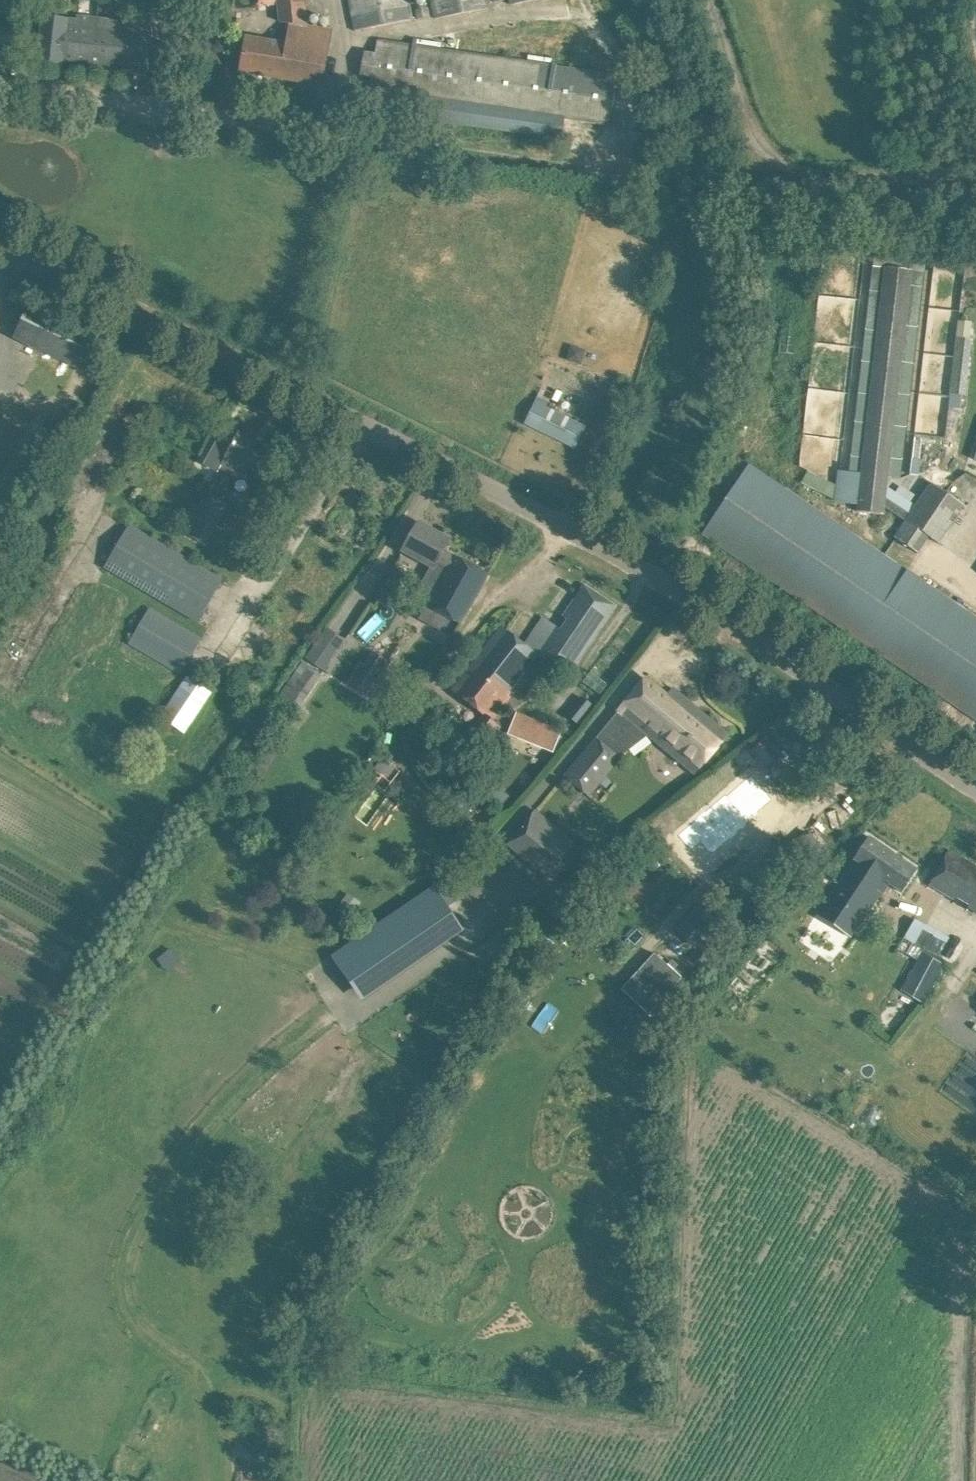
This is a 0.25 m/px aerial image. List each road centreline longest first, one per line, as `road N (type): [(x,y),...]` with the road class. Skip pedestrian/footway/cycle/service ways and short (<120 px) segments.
road 1 (unclassified): [(975,788),(618,552),(0,242)]
road 2 (unclassified): [(358,136),(0,83)]

